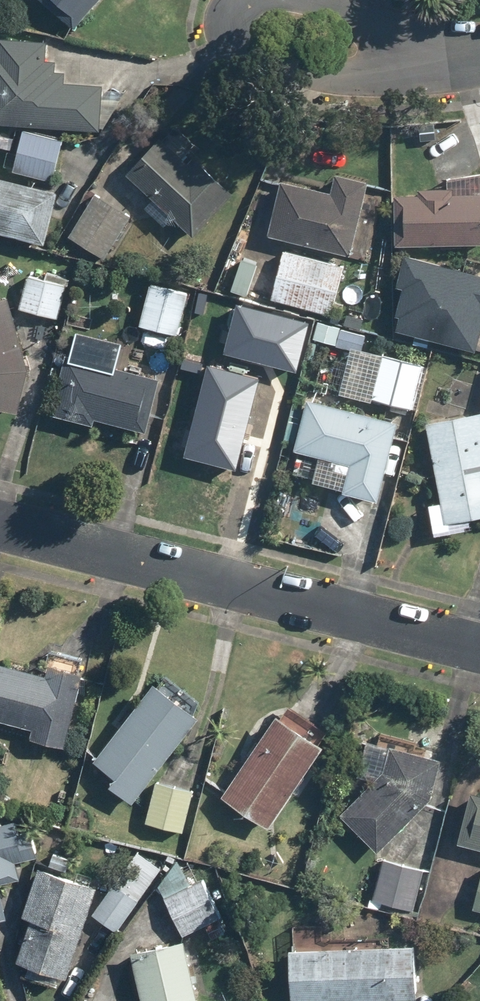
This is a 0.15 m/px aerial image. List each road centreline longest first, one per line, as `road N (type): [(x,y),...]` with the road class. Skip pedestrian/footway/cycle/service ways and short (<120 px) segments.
road 1 (residential): [(479,651),(0,524)]
road 2 (residential): [(479,66),(344,83),(256,54),(235,27),(237,13),(262,0)]
road 3 (residential): [(270,0),(478,42)]

